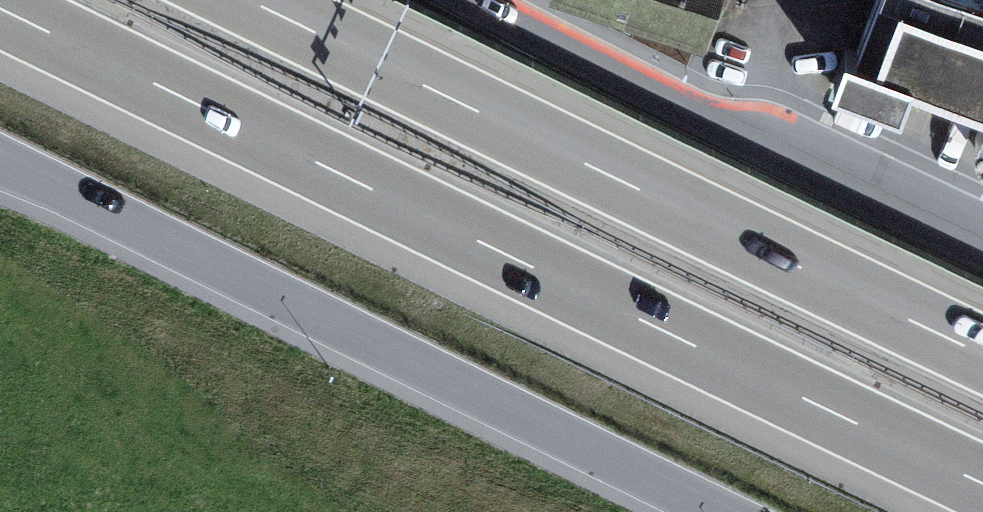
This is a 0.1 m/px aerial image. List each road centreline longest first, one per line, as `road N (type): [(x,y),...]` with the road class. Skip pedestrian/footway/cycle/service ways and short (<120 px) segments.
road 1 (motorway): [(0,9),(982,486)]
road 2 (motorway): [(982,353),(253,0)]
road 3 (residential): [(0,165),(716,511)]
road 4 (residential): [(982,238),(702,109),(491,0)]

